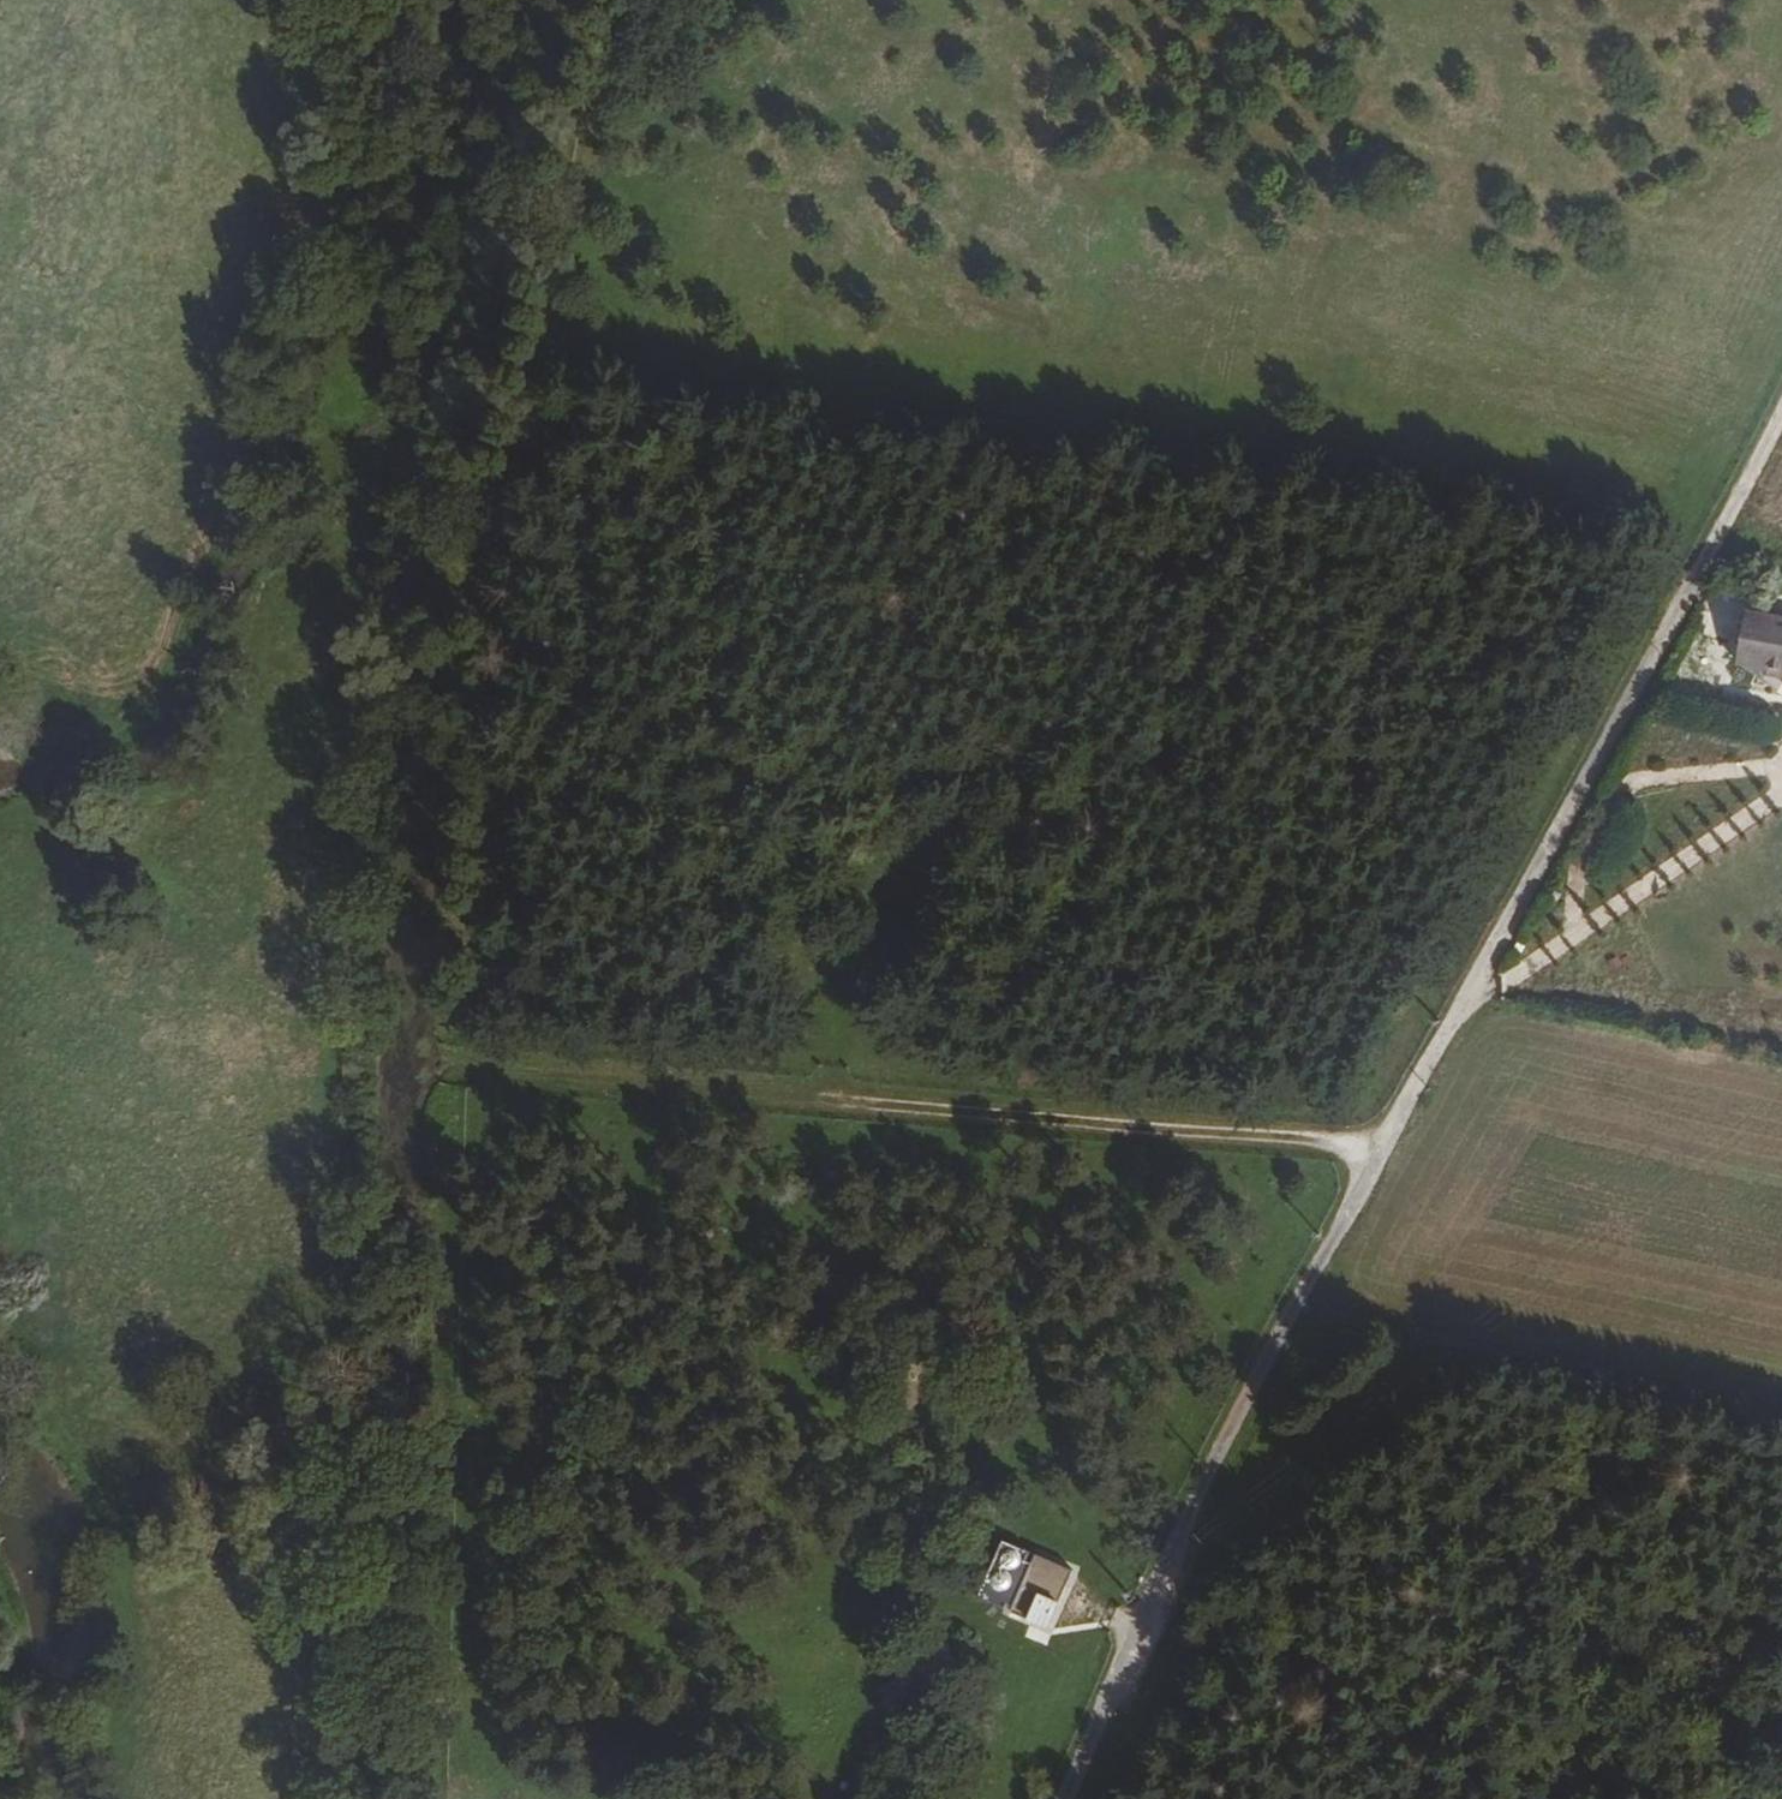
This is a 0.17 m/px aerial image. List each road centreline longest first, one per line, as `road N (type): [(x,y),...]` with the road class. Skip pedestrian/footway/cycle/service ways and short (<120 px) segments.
road 1 (unclassified): [(1085,1798),(1380,1145),(1706,557)]
road 2 (track): [(1380,1145),(473,1070)]
road 3 (track): [(1706,557),(1781,414)]

